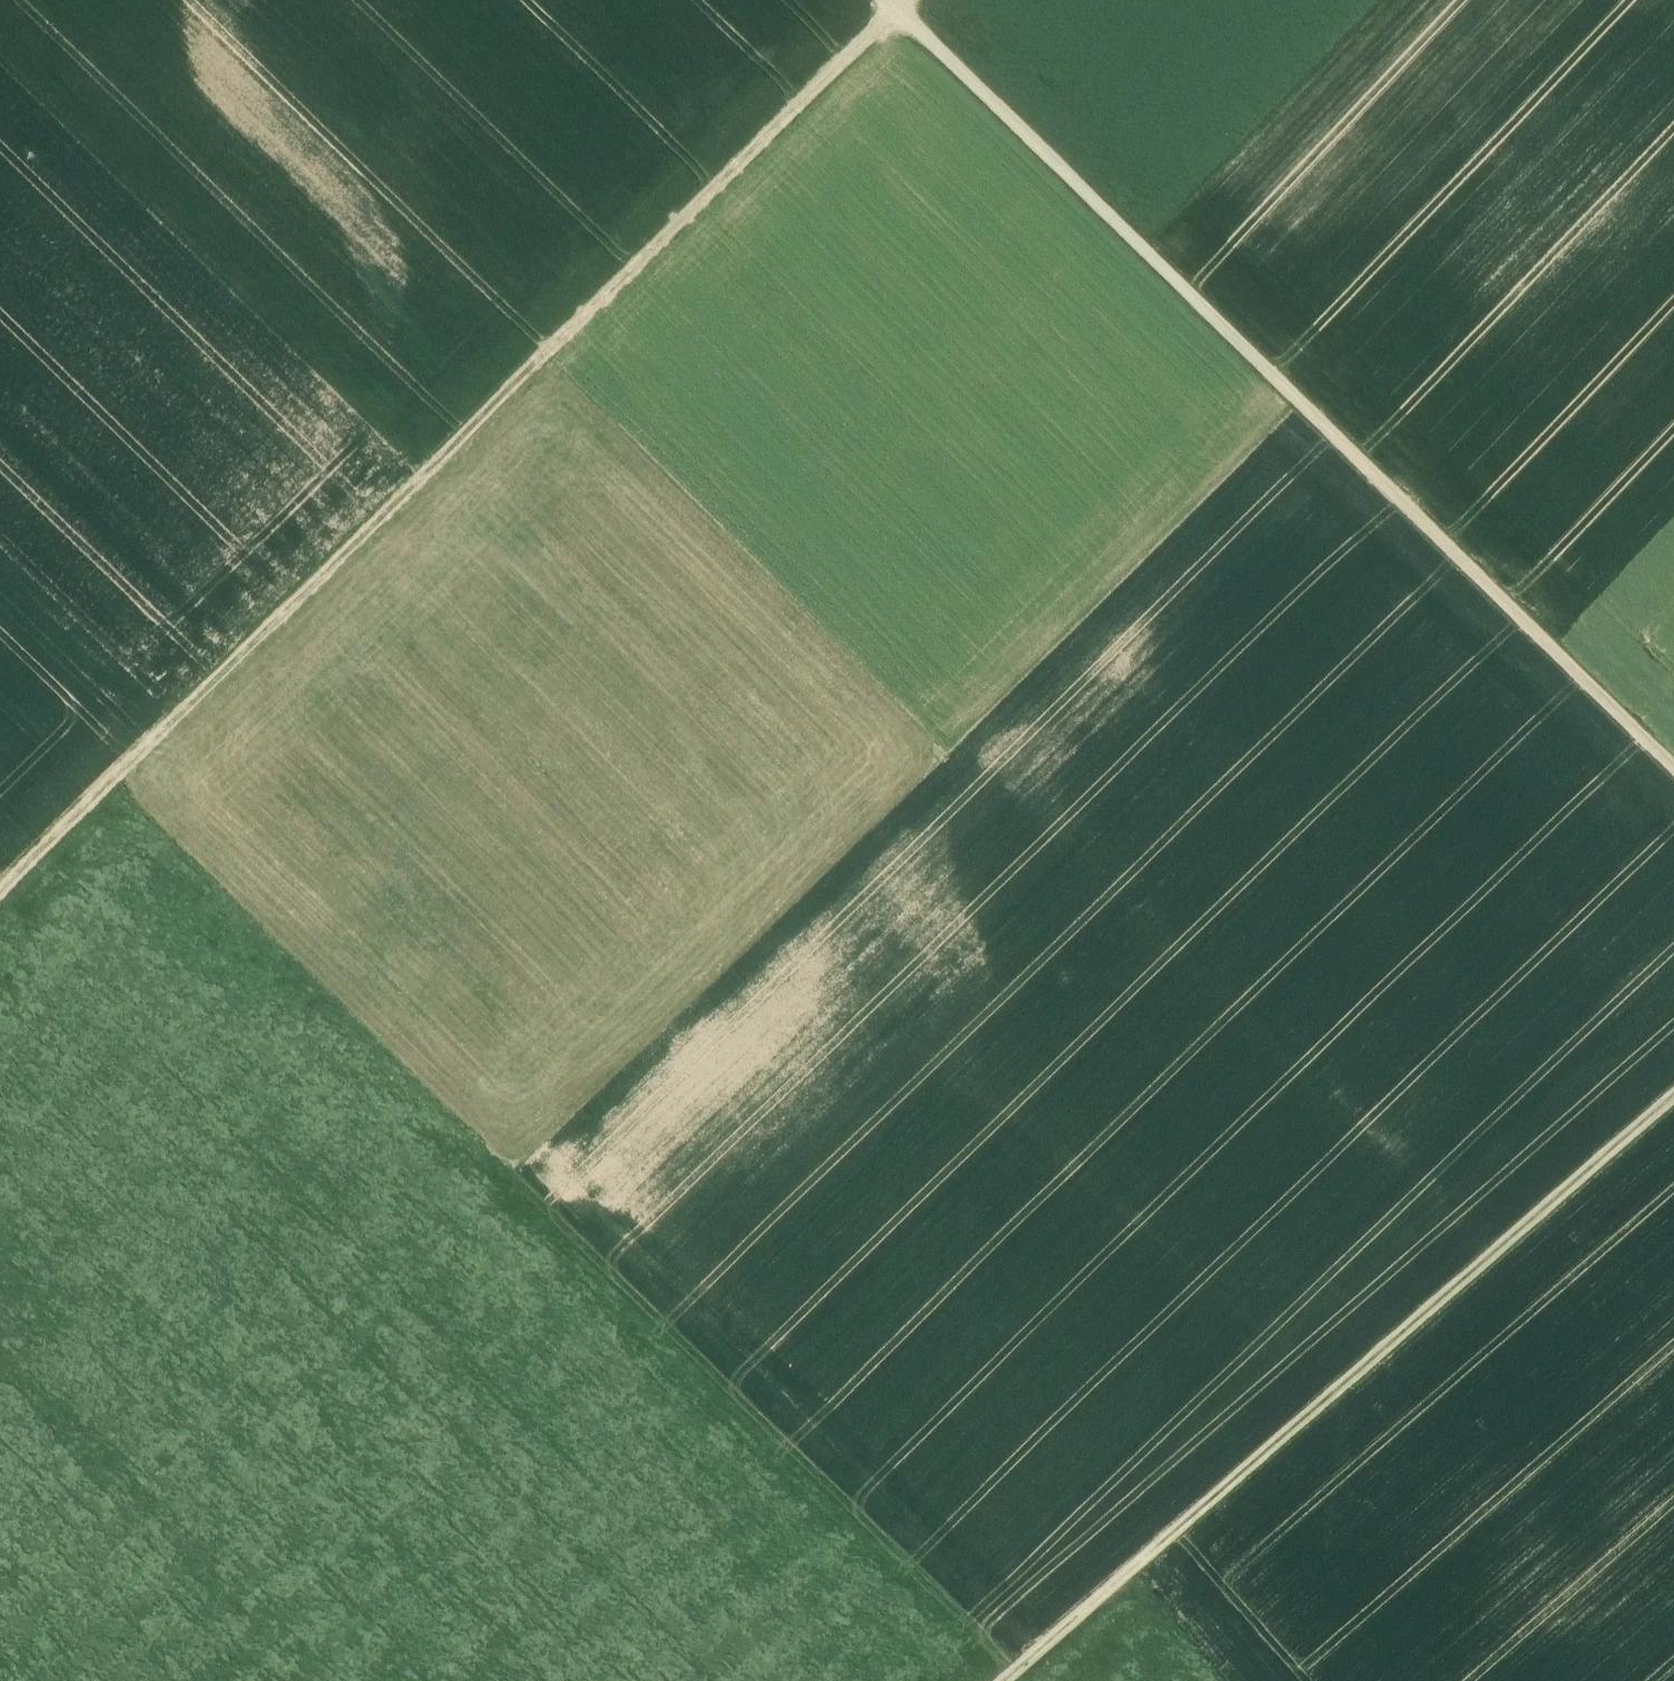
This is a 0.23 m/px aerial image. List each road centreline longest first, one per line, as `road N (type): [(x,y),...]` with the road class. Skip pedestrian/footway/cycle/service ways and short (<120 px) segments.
road 1 (track): [(0,917),(934,0)]
road 2 (track): [(1673,765),(883,0)]
road 3 (track): [(1673,1121),(1038,1680)]

